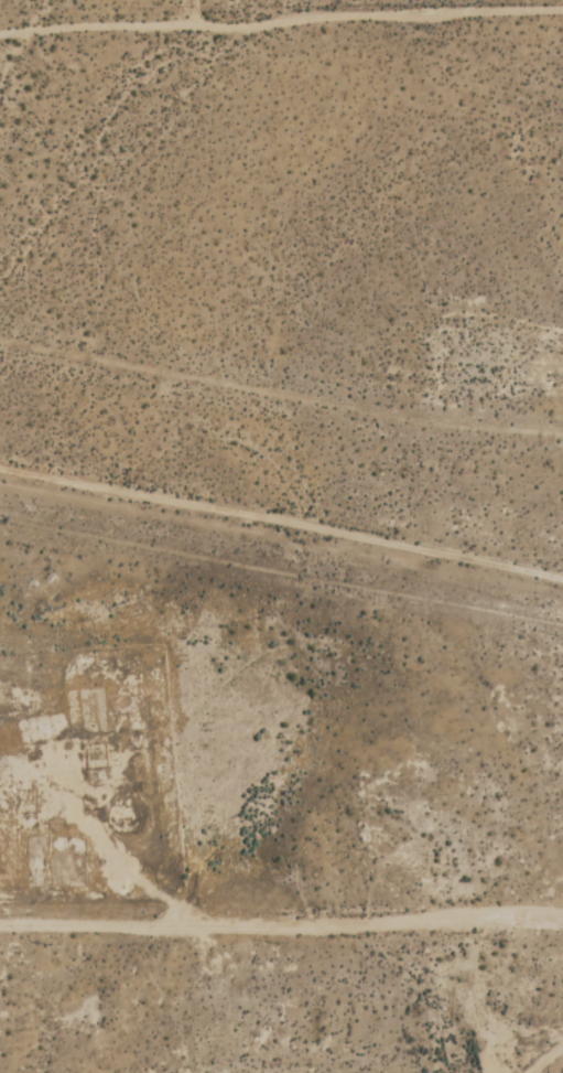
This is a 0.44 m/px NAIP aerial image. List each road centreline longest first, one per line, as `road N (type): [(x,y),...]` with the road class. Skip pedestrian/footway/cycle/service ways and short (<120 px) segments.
road 1 (track): [(0,13),(562,8)]
road 2 (track): [(0,929),(562,925)]

